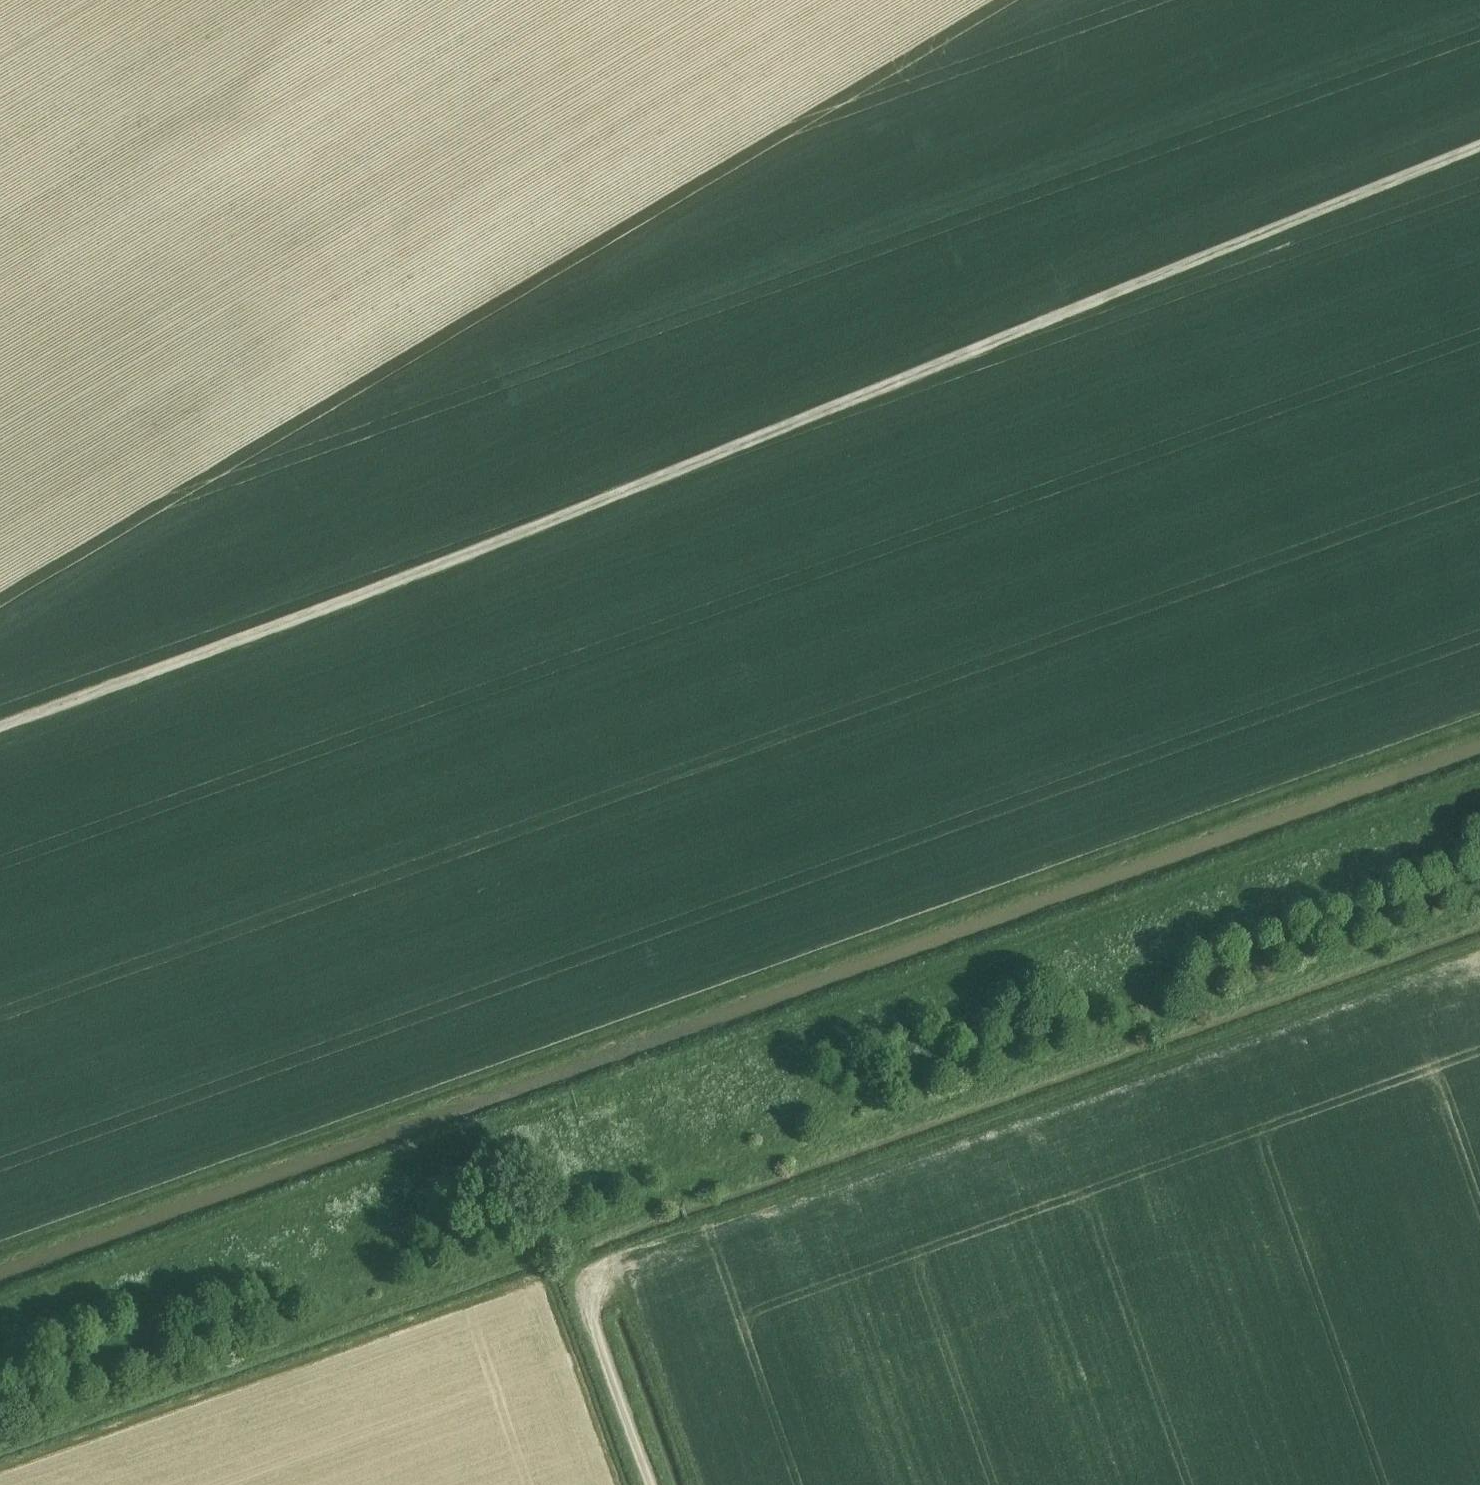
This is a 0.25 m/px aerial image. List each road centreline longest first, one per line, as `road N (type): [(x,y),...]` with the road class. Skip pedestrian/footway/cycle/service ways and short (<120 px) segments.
road 1 (track): [(653,1484),(581,1279)]

